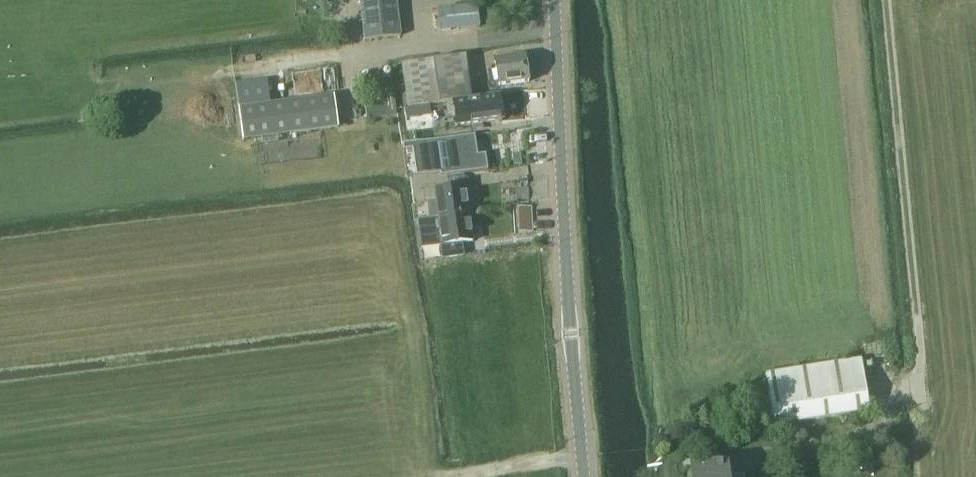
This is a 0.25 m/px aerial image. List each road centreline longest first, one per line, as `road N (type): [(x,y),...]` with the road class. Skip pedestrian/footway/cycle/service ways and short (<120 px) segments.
road 1 (track): [(738,459),(875,431),(923,379),(886,0)]
road 2 (tertiary): [(586,476),(555,0)]
road 3 (track): [(454,476),(583,456)]

